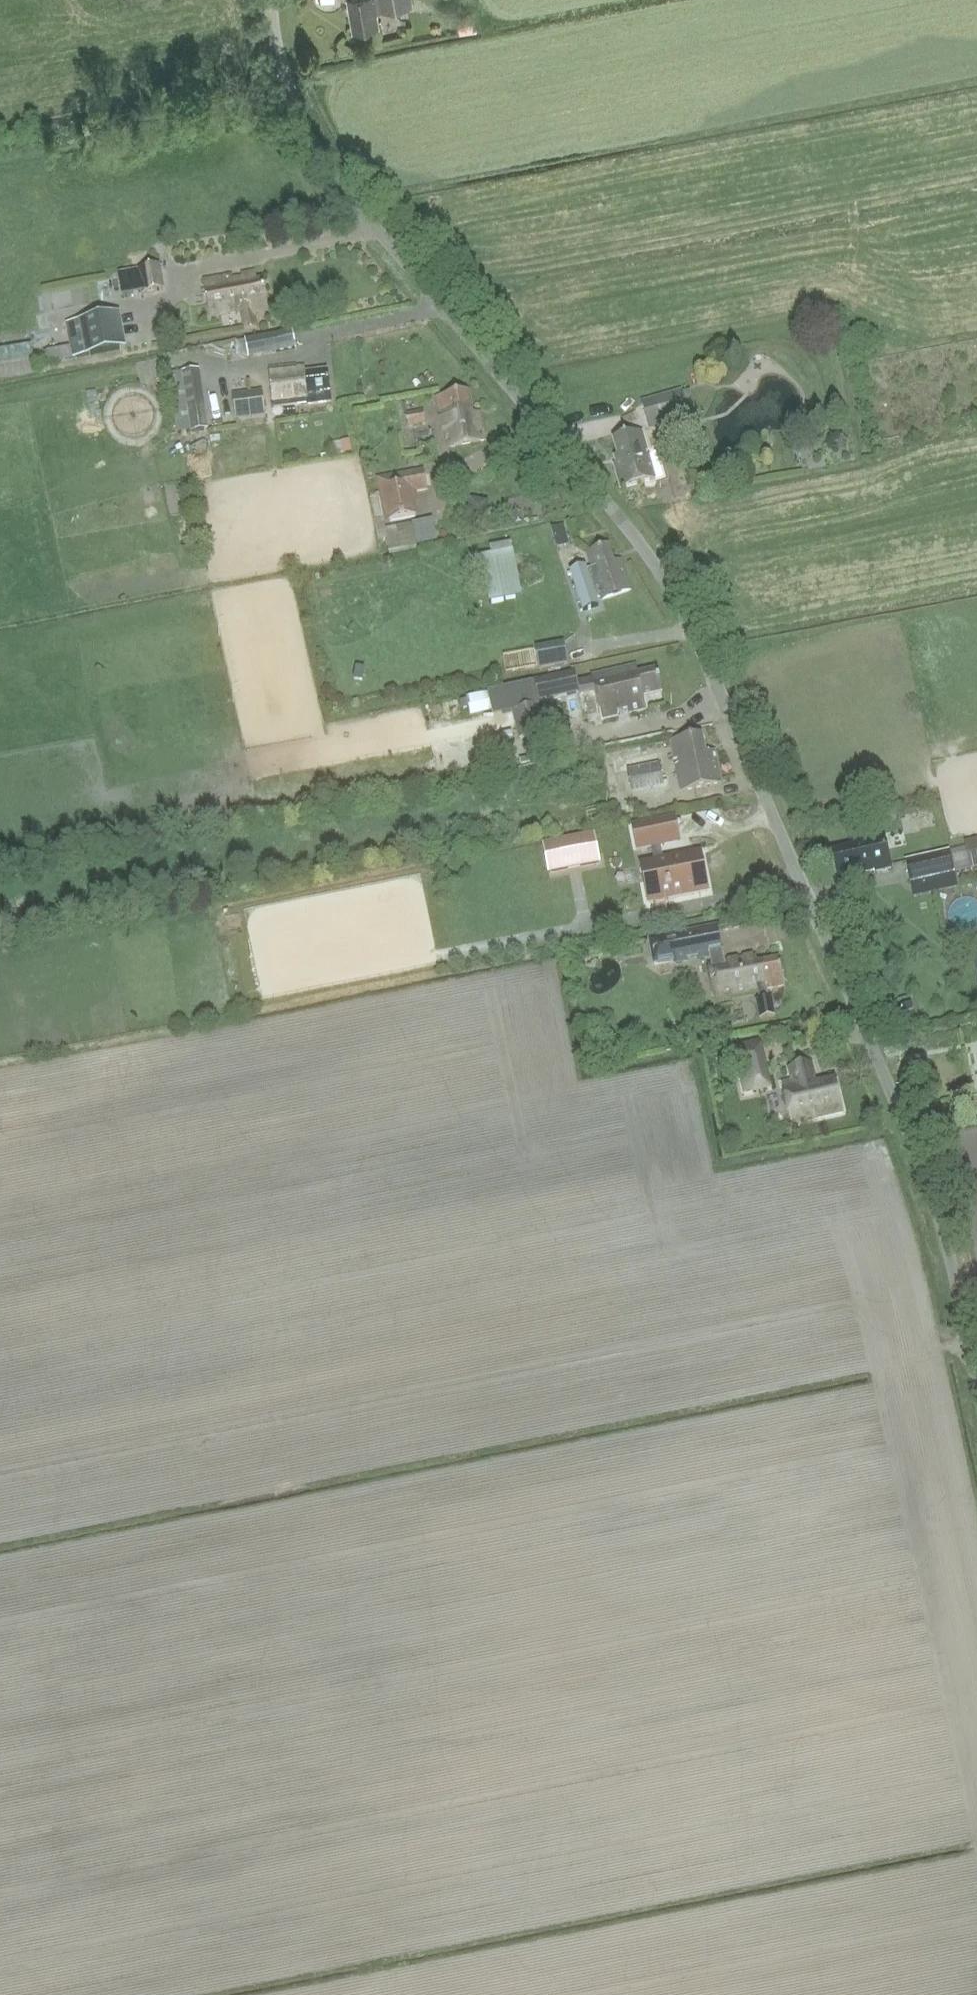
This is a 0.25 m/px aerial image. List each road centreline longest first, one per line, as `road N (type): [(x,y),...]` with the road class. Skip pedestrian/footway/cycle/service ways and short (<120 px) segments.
road 1 (unclassified): [(976,1364),(923,1175),(685,613),(632,532),(322,158),(293,102),(271,0)]

